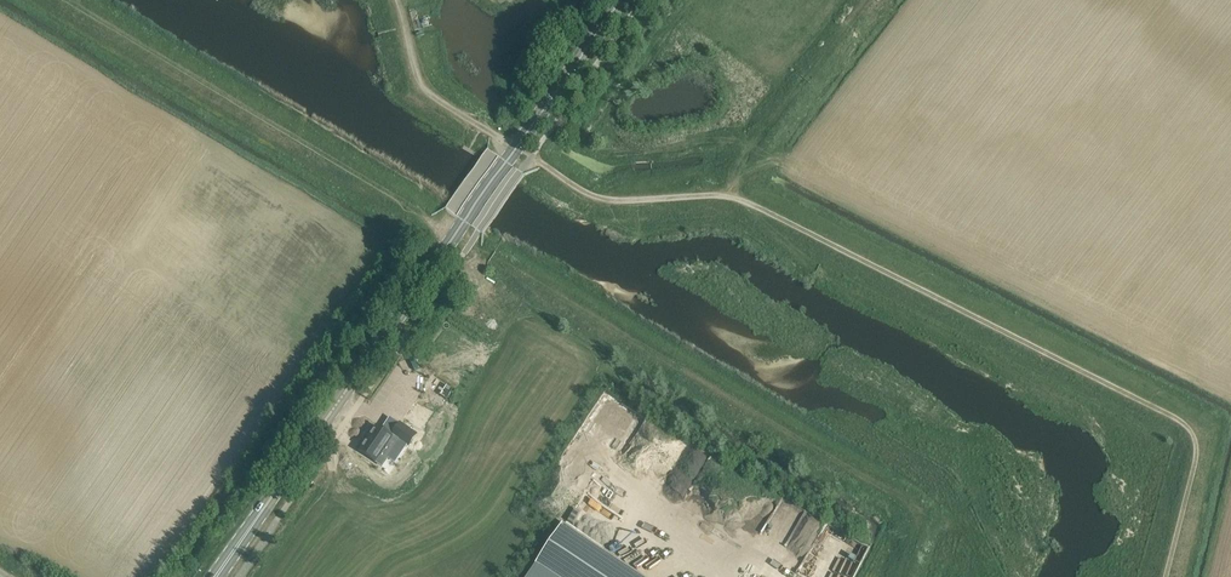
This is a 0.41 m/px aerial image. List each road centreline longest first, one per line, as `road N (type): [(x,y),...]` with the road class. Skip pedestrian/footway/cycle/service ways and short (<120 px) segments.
road 1 (track): [(1164,576),(1197,451),(1198,439),(1178,418),(742,196),(602,200),(531,158)]
road 2 (tertiary): [(218,576),(621,0)]
road 3 (track): [(65,0),(489,256)]
road 4 (track): [(515,149),(414,84),(395,0)]

